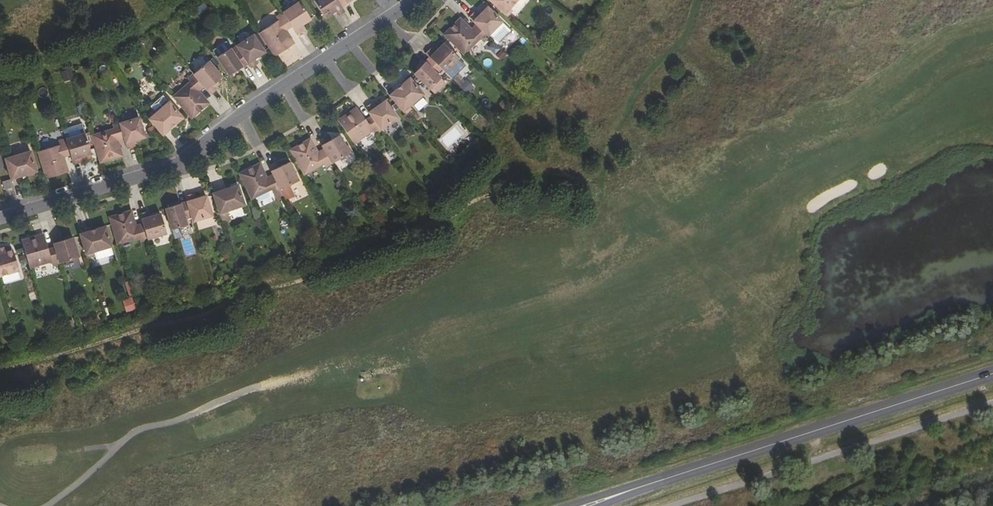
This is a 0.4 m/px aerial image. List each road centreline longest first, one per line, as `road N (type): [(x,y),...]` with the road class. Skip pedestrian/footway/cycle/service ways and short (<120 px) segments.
road 1 (residential): [(0,219),(179,162),(413,0)]
road 2 (secondary): [(992,374),(647,485)]

